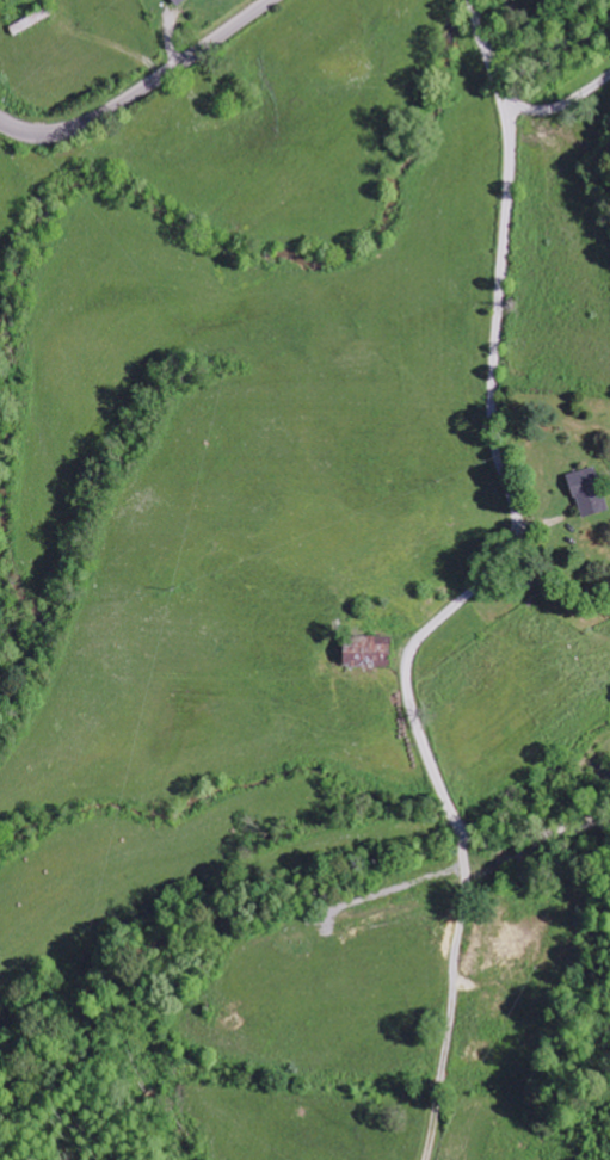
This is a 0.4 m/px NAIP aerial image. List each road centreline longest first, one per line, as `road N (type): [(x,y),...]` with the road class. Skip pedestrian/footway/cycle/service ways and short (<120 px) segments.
road 1 (residential): [(469,0),(507,123),(492,427),(516,522),(500,561),(420,641),(408,674),(419,739),(461,834),(469,886),(428,1159)]
road 2 (residential): [(0,121),(37,135),(81,125),(271,0)]
road 3 (residential): [(609,817),(511,840),(461,834)]
road 4 (residential): [(609,63),(483,43)]

